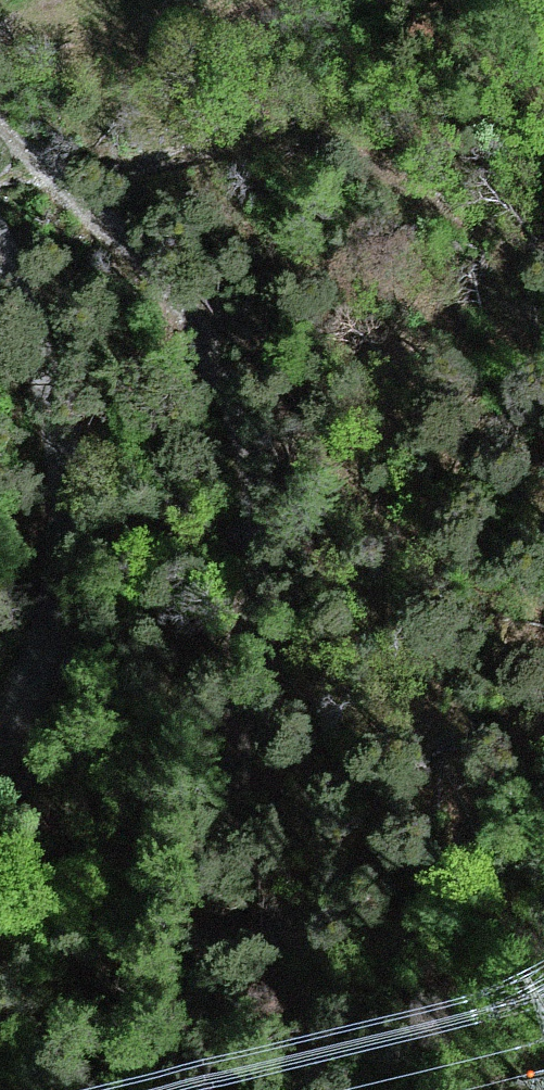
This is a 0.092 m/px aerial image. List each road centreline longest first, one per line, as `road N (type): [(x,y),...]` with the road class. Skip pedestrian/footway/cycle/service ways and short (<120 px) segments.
road 1 (track): [(0,125),(164,290),(215,365),(239,426),(252,498),(226,824),(201,960),(164,1089)]
road 2 (unclassified): [(0,724),(44,632),(58,555),(43,386),(0,274)]
road 3 (track): [(0,49),(134,0)]

